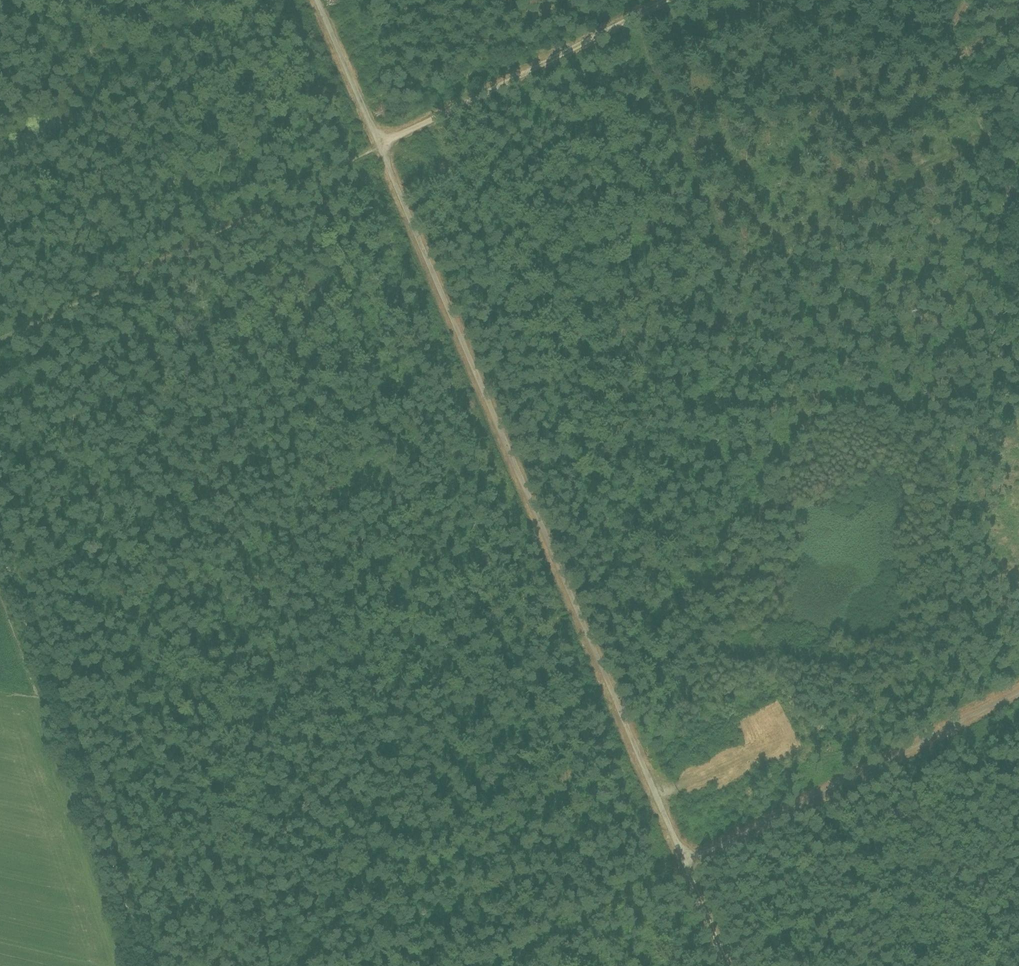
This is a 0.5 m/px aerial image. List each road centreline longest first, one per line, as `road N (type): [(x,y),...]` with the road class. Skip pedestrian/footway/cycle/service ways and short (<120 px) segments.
road 1 (track): [(314,0),(690,873)]
road 2 (track): [(0,336),(669,0)]
road 3 (track): [(690,873),(1018,694)]

